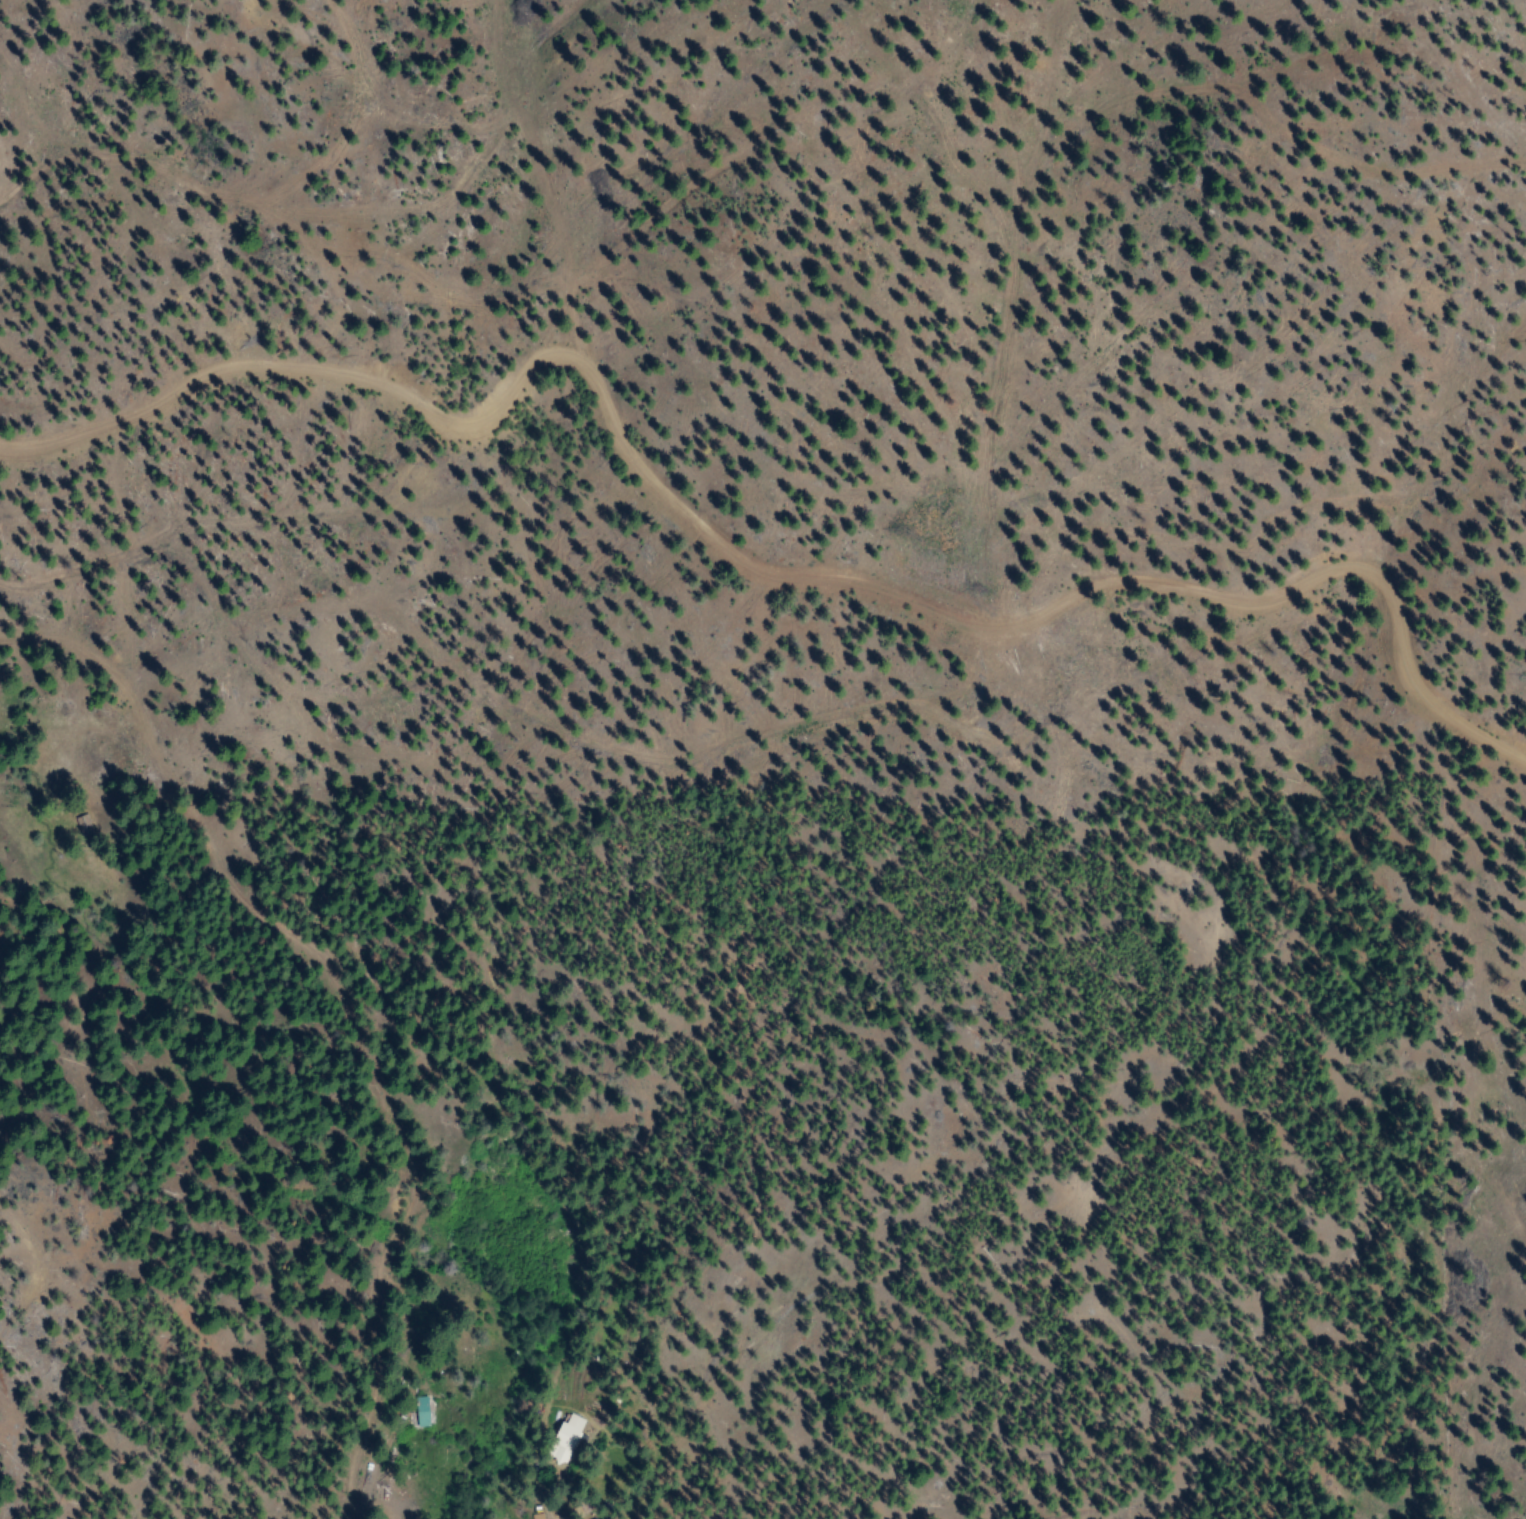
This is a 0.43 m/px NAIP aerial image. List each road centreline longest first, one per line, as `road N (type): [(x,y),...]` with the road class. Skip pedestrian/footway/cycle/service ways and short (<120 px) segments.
road 1 (track): [(1525,733),(1434,667),(1410,589),(1258,603),(948,597),(596,453),(508,357),(408,381),(244,333),(0,429)]
road 2 (track): [(371,1518),(390,1131),(235,856),(81,695),(0,677)]

